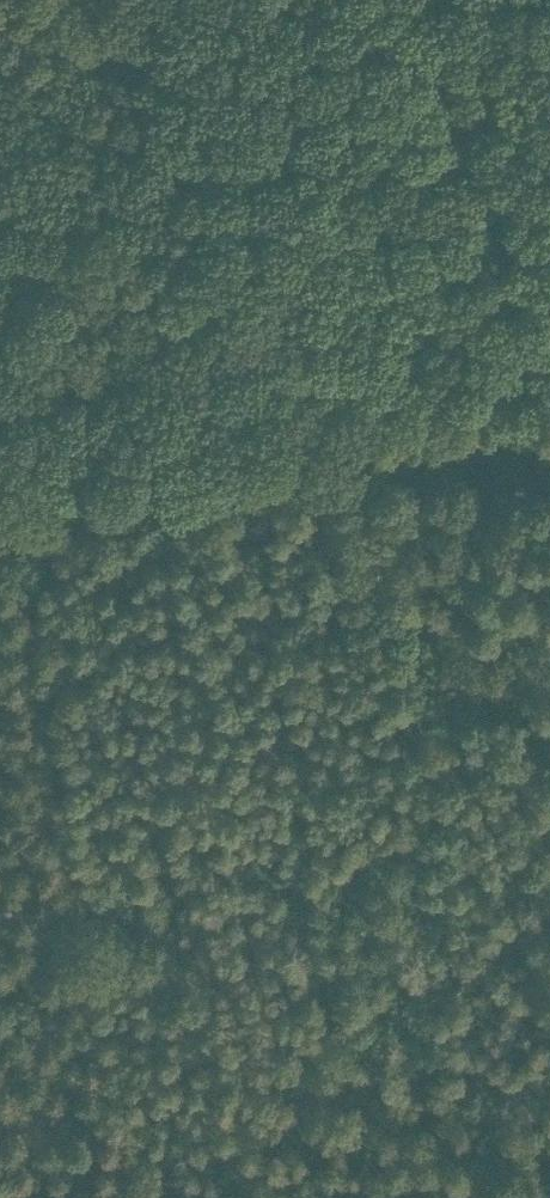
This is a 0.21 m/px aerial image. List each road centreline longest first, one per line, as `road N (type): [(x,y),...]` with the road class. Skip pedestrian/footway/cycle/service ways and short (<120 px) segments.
road 1 (track): [(316,469),(436,1190)]
road 2 (track): [(25,526),(139,1197)]
road 3 (track): [(0,531),(193,486),(316,469)]
road 4 (track): [(316,469),(549,427)]

